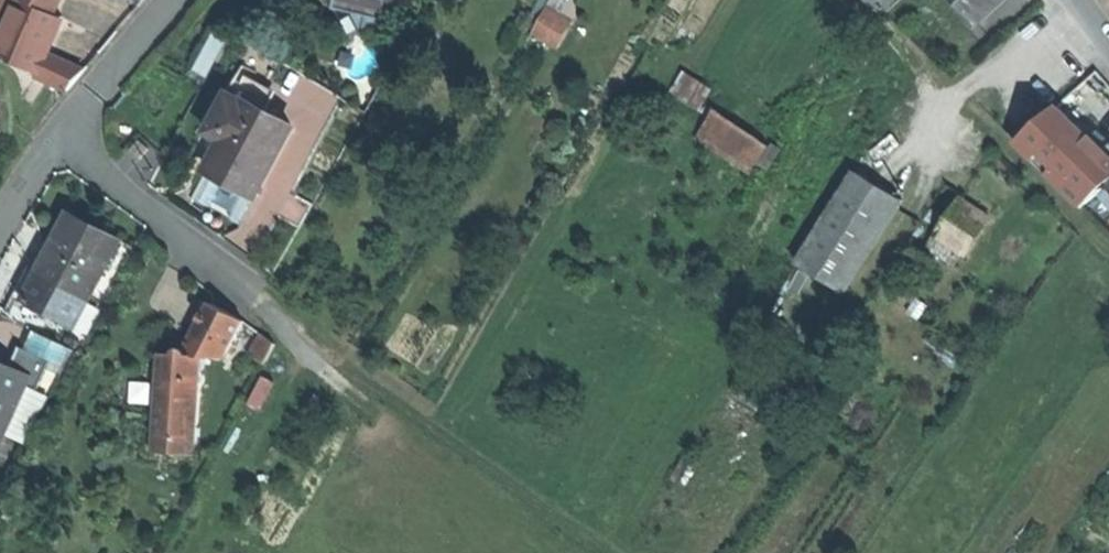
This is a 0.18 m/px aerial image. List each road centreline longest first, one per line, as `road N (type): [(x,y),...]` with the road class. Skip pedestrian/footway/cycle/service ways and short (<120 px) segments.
road 1 (track): [(610,552),(257,300)]
road 2 (residential): [(60,134),(257,300)]
road 3 (residential): [(171,0),(60,134)]
road 4 (track): [(961,102),(857,0)]

